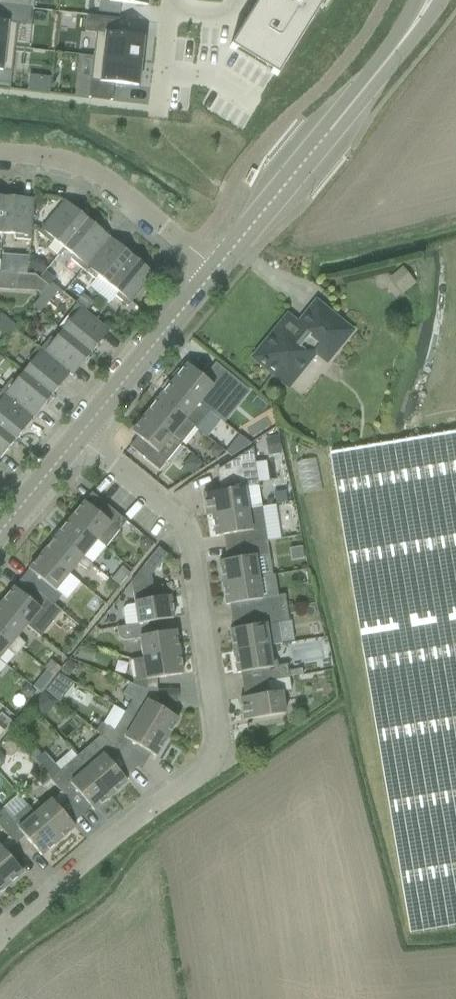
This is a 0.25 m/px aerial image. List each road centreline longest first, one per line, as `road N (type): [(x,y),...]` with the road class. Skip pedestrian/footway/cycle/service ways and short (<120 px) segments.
road 1 (residential): [(0,937),(190,771),(178,544),(69,450)]
road 2 (tertiary): [(213,269),(420,17)]
road 3 (residential): [(213,269),(85,171),(40,149),(0,148)]
road 4 (tertiary): [(213,269),(69,450)]

